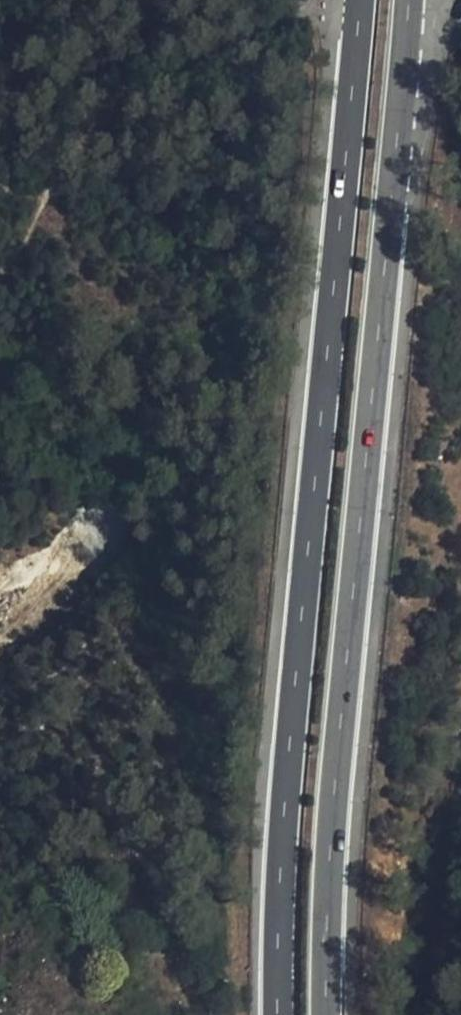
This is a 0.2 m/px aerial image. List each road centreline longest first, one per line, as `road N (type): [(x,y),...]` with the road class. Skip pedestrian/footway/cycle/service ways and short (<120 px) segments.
road 1 (secondary): [(360,0),(277,886),(277,1014)]
road 2 (secondary): [(327,1014),(329,857),(409,0)]

